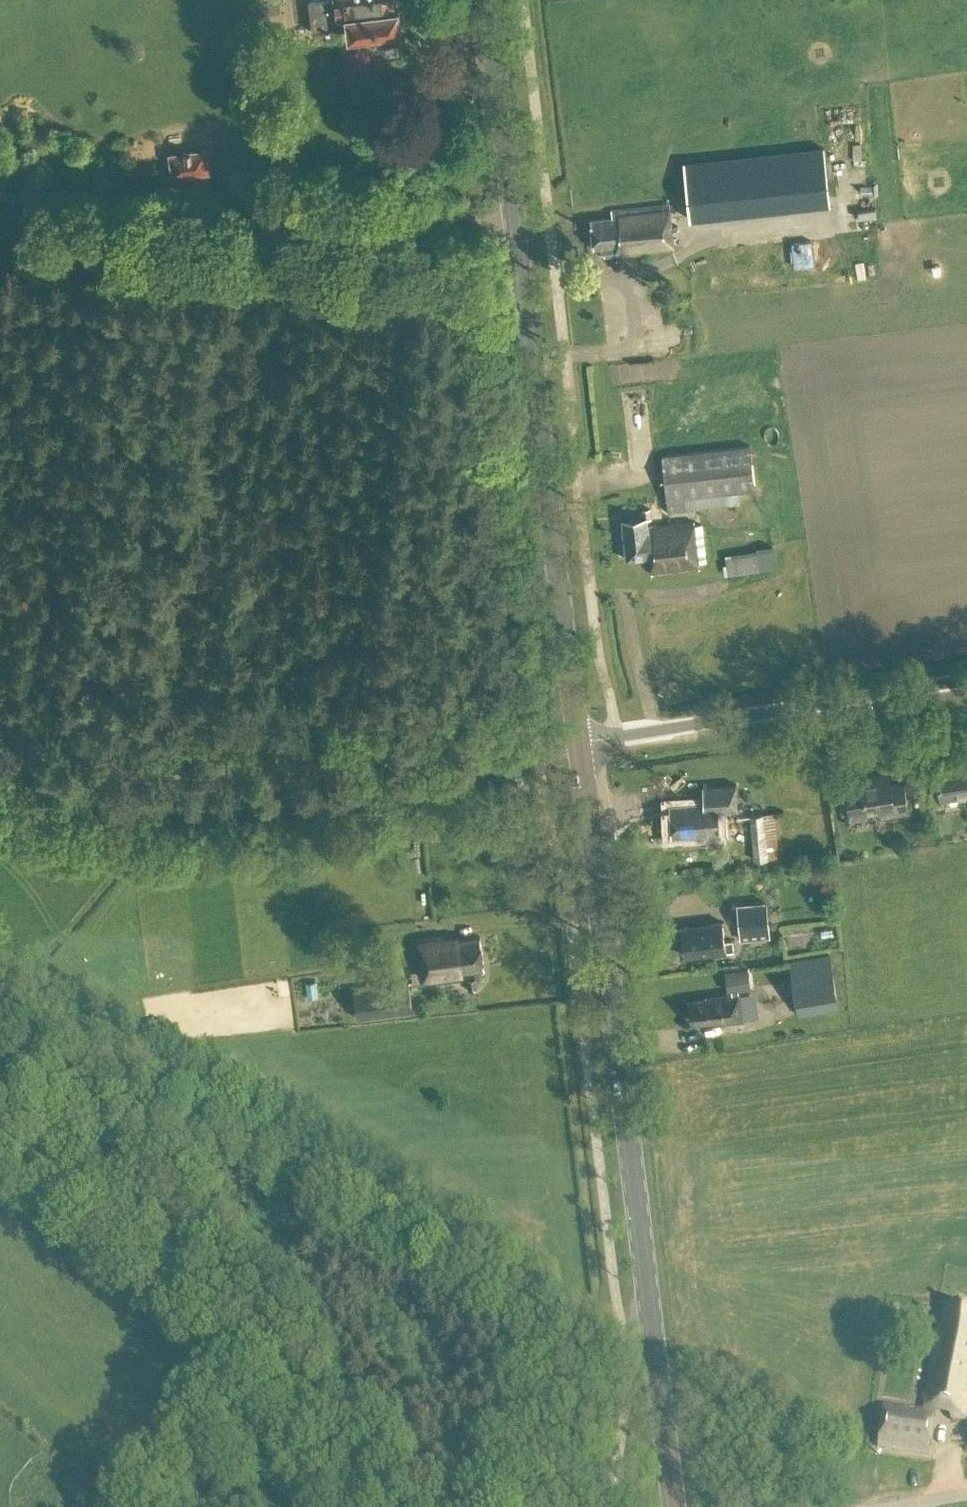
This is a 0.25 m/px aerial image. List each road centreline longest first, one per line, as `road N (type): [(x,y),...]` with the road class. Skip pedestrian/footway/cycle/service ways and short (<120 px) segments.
road 1 (secondary): [(673,1506),(580,741)]
road 2 (secondary): [(580,741),(488,0)]
road 3 (track): [(48,1056),(628,1362),(654,1358)]
road 4 (track): [(380,1506),(0,999)]
road 5 (track): [(0,764),(254,792),(580,741)]
road 6 (track): [(0,198),(520,251)]
road 7 (unclassified): [(580,741),(966,679)]

